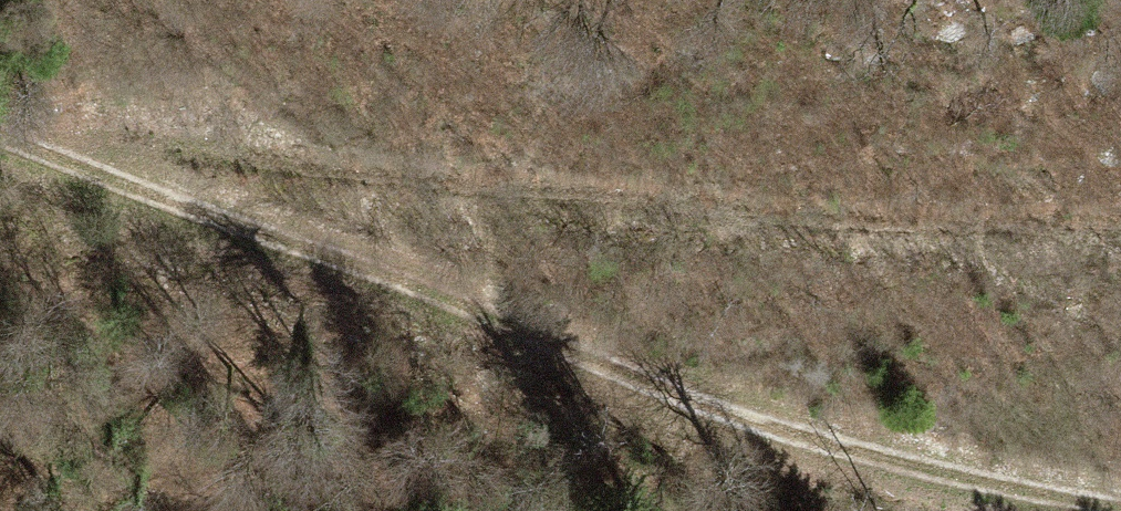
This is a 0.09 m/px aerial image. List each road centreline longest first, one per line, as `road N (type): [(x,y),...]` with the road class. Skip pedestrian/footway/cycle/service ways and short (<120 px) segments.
road 1 (track): [(0,131),(780,419),(929,464),(1120,505)]
road 2 (track): [(56,152),(336,167),(936,234),(1120,241)]

